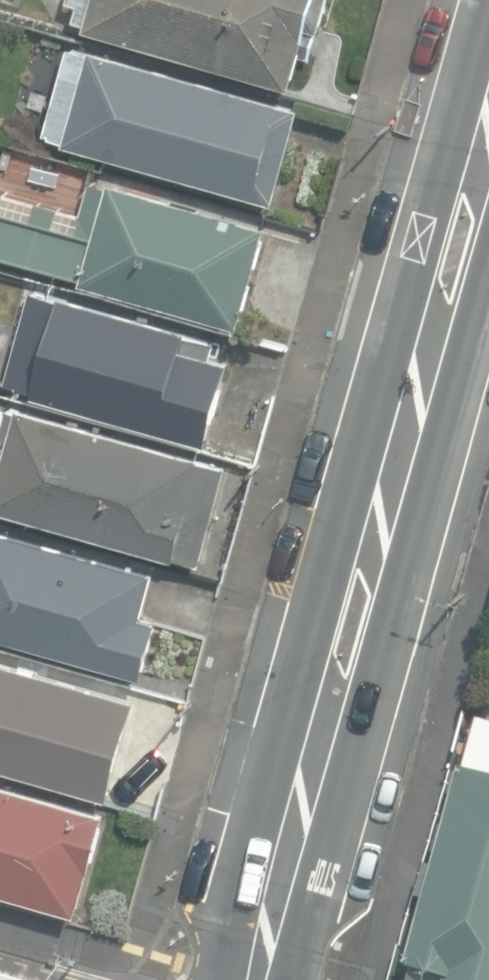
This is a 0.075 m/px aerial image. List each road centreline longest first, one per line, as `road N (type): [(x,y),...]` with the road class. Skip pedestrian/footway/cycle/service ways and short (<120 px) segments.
road 1 (tertiary): [(488,221),(286,979)]

